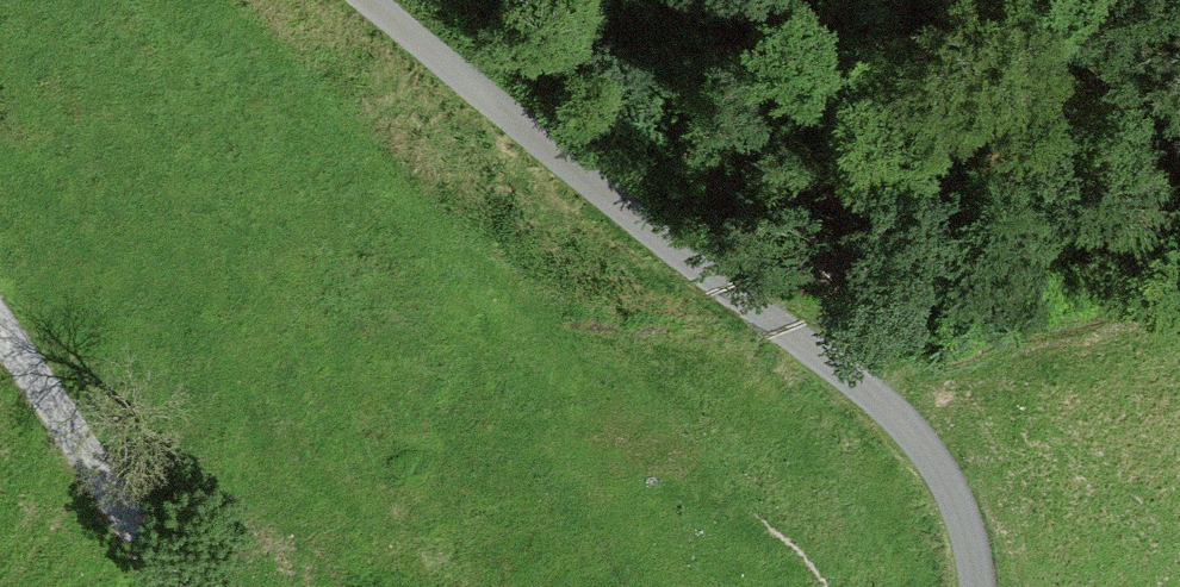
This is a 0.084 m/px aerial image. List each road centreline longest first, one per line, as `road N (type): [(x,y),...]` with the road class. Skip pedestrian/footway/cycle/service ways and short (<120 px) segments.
road 1 (unclassified): [(963,586),(946,491),(888,414),(349,0)]
road 2 (track): [(825,0),(814,58),(809,228),(794,341)]
road 3 (track): [(0,335),(166,586)]

